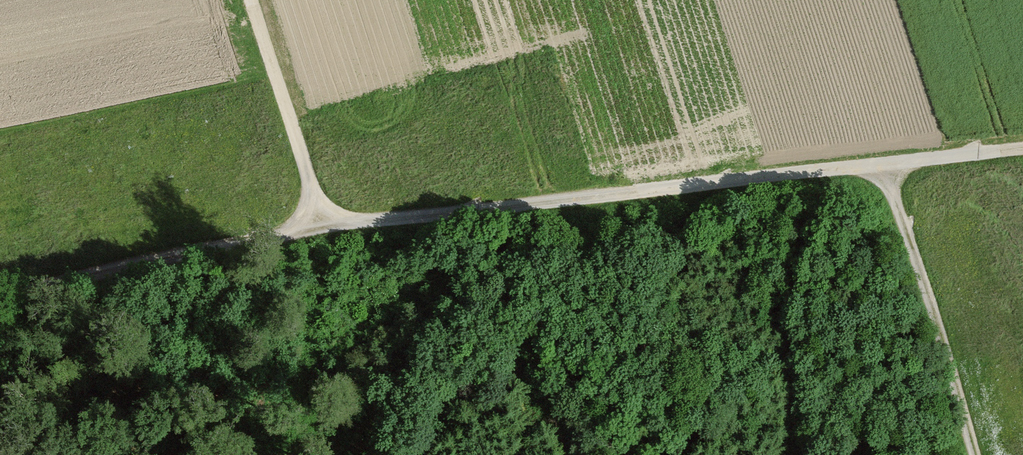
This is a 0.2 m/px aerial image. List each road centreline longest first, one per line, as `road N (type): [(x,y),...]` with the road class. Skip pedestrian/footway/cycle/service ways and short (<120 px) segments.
road 1 (track): [(1022,147),(321,223),(0,285)]
road 2 (track): [(884,163),(971,454)]
road 3 (track): [(250,0),(321,223)]

